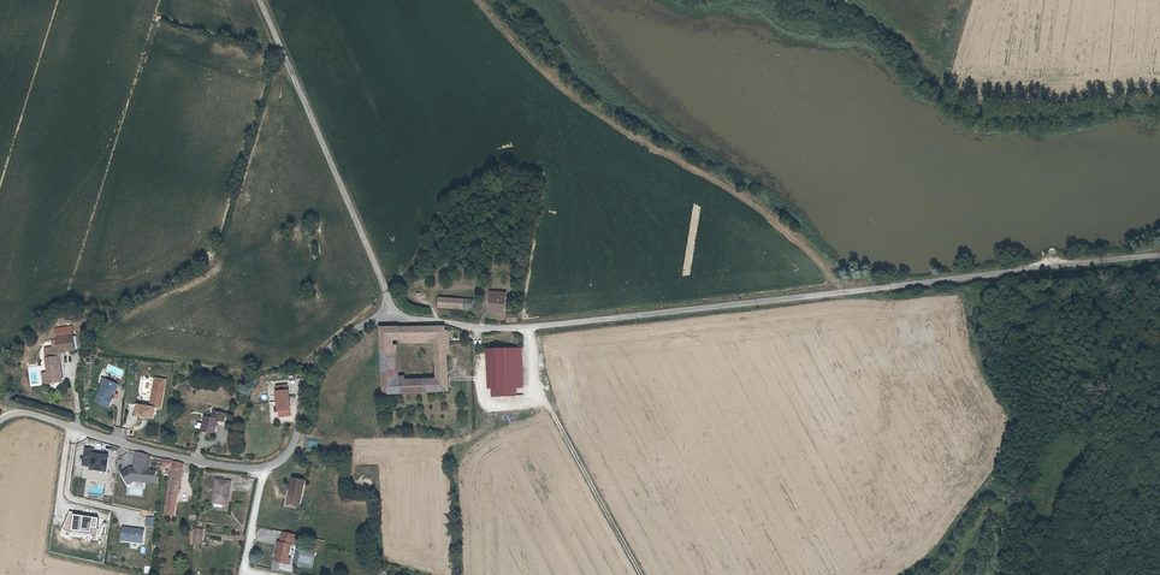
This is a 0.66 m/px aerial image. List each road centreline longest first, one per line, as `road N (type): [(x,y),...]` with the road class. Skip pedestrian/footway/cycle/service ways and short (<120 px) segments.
road 1 (unclassified): [(1159,258),(534,326),(476,328),(386,309)]
road 2 (unclassified): [(386,309),(261,0)]
road 3 (track): [(534,326),(549,409),(640,574)]
road 4 (unclassified): [(263,469),(209,465),(21,413),(0,415)]
road 5 (unclassified): [(386,309),(332,341),(305,370),(298,438),(263,469)]
road 6 (unclassified): [(263,469),(242,570),(267,574)]

